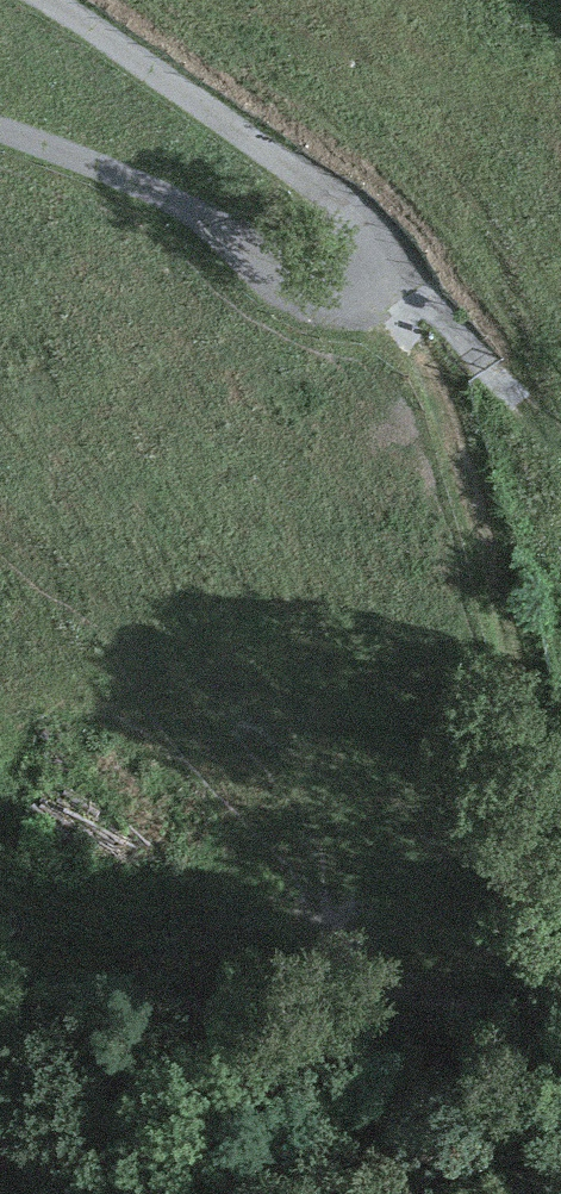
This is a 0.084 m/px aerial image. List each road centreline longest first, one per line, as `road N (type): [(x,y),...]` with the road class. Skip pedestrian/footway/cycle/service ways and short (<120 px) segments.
road 1 (unclassified): [(0,131),(168,199),(303,296),(358,303),(378,292),(385,276),(370,231),(339,199),(37,0)]
road 2 (track): [(378,292),(467,455),(560,841)]
road 3 (track): [(560,1140),(542,1152),(300,1193)]

